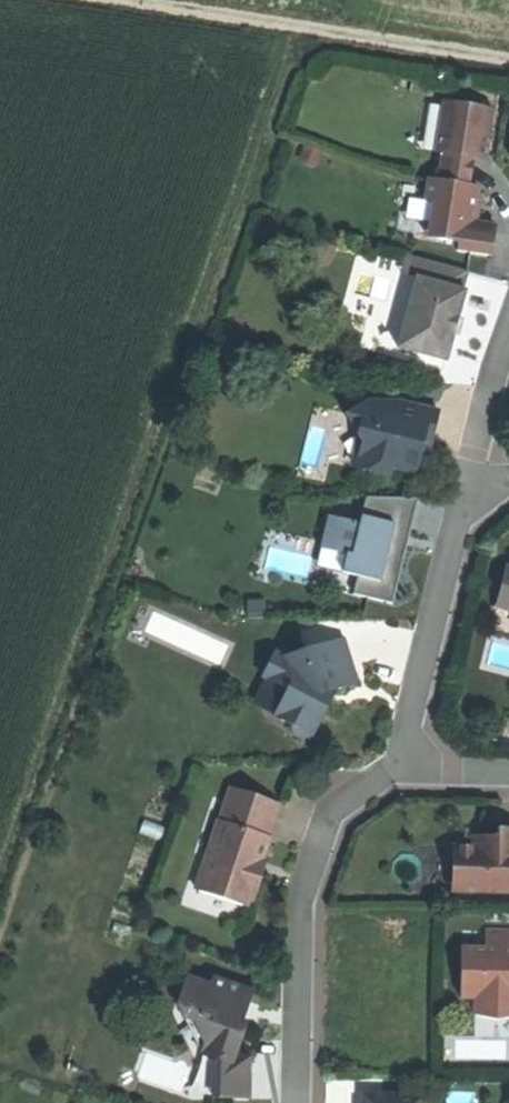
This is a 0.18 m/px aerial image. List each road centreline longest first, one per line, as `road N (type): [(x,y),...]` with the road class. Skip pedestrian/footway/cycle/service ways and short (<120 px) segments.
road 1 (track): [(508,63),(109,0)]
road 2 (residential): [(294,1102),(297,921),(318,836),(342,799),(401,770)]
road 3 (residential): [(401,770),(456,521),(470,497)]
road 4 (residential): [(508,334),(473,454),(470,497)]

